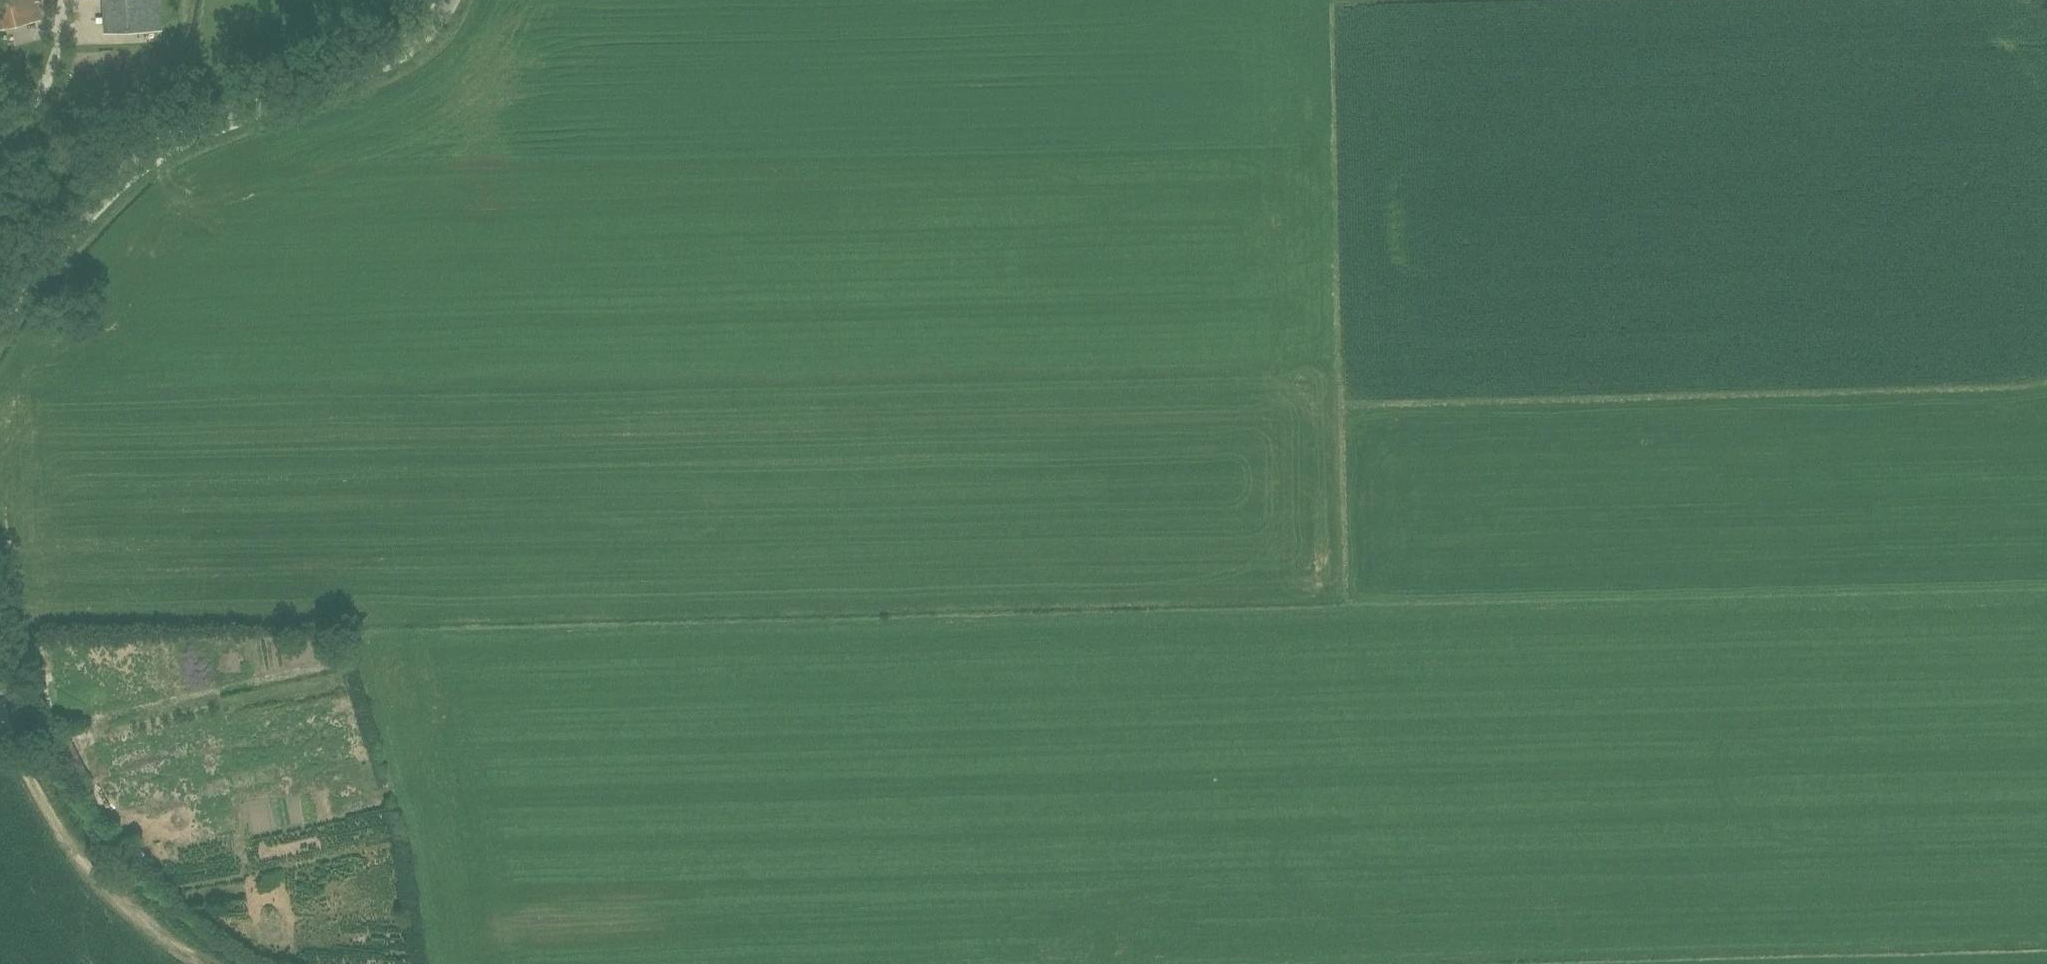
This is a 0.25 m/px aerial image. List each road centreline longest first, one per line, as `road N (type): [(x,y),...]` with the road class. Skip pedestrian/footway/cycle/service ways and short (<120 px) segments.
road 1 (unclassified): [(0,316),(50,252),(167,148),(389,60),(415,46),(451,0)]
road 2 (track): [(208,963),(114,898),(63,835),(0,704)]

